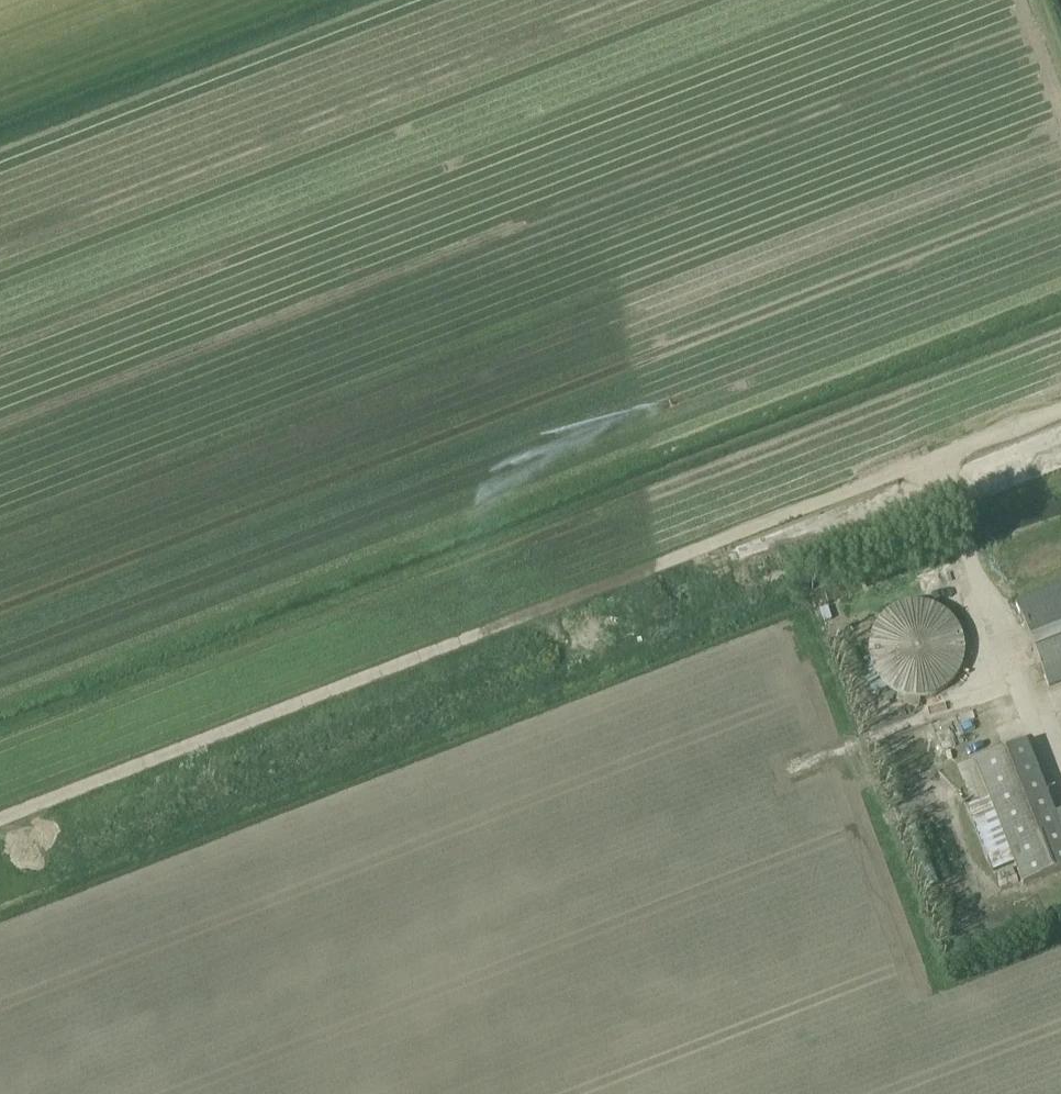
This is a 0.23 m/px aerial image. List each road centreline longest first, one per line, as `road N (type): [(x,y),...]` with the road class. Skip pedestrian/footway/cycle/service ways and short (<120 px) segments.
road 1 (track): [(0,818),(1060,410)]

